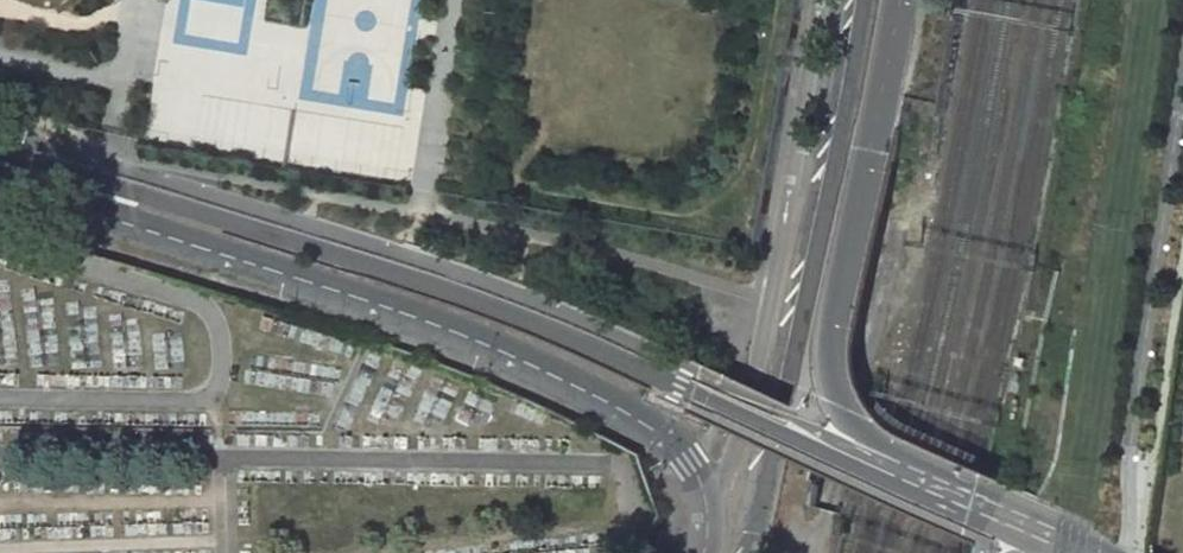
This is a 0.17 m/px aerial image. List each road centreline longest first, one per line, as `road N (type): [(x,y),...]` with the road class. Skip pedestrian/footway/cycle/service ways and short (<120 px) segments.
road 1 (primary): [(988,511),(534,320),(375,263),(226,218),(109,201)]
road 2 (primary): [(109,201),(217,250),(513,352),(639,417),(689,460),(707,523)]
road 3 (primary): [(988,511),(866,426),(843,378),(902,0)]
road 4 (primary): [(774,461),(865,0)]

